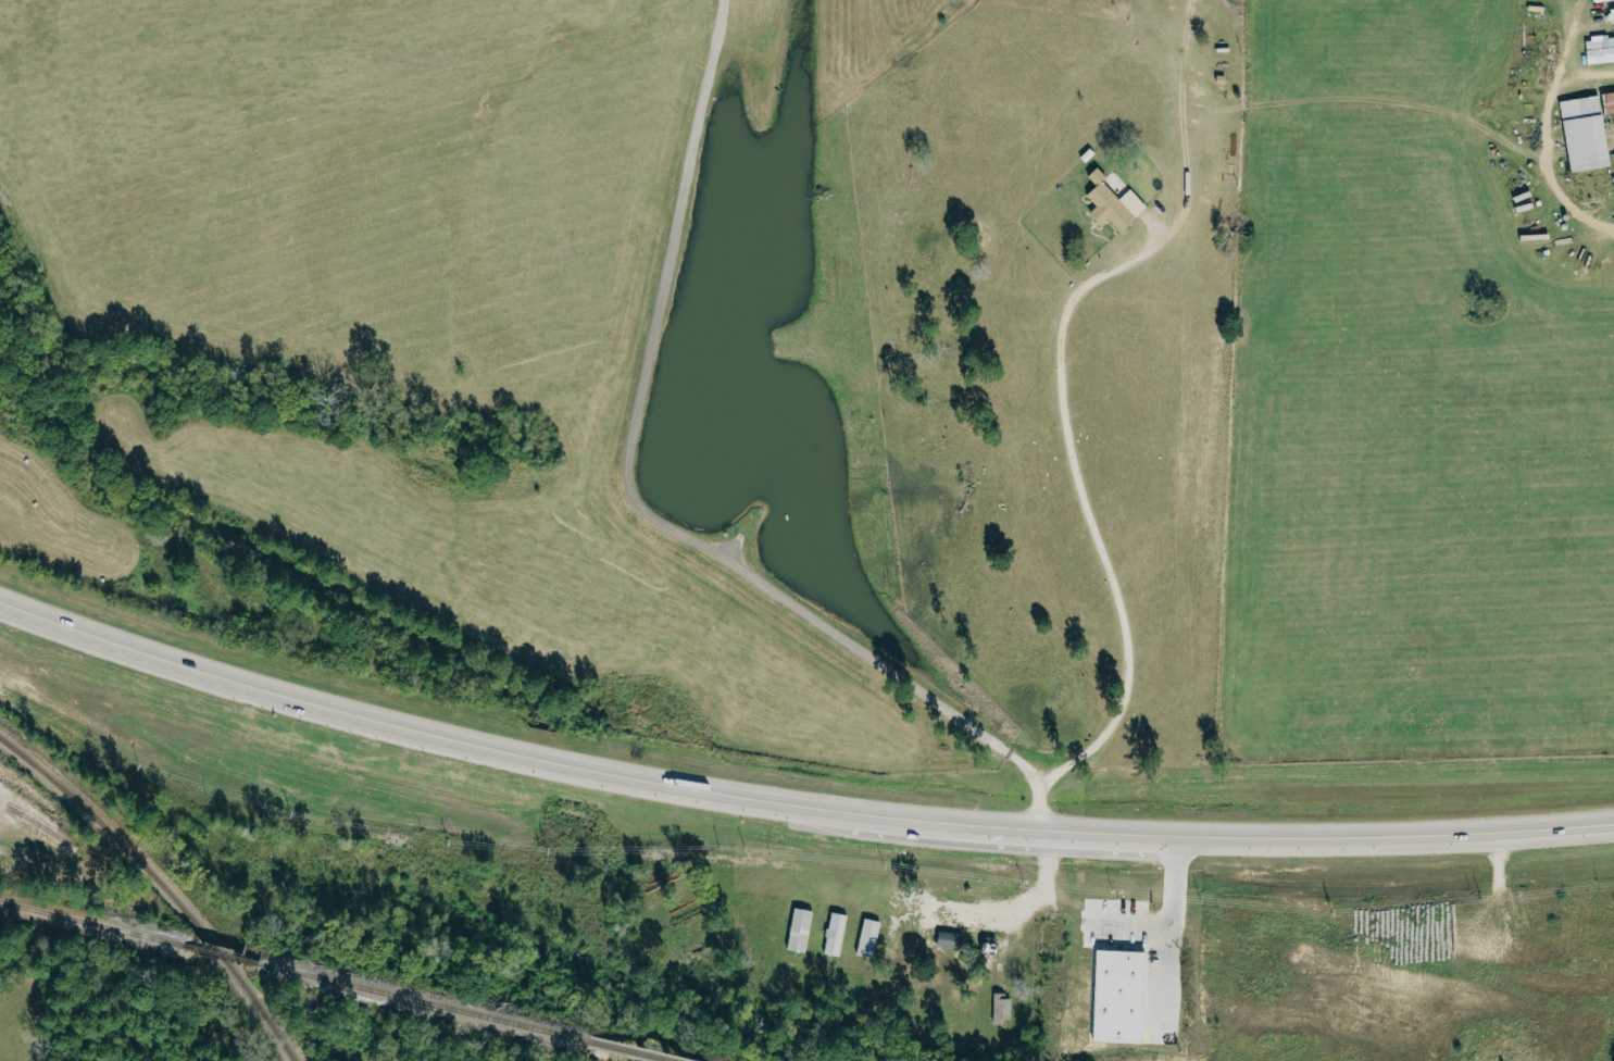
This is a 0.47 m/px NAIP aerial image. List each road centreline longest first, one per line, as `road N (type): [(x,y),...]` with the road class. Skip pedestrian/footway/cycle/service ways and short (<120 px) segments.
road 1 (primary): [(0,610),(147,664),(521,769),(821,821),(1042,842),(1351,842),(1613,827)]

